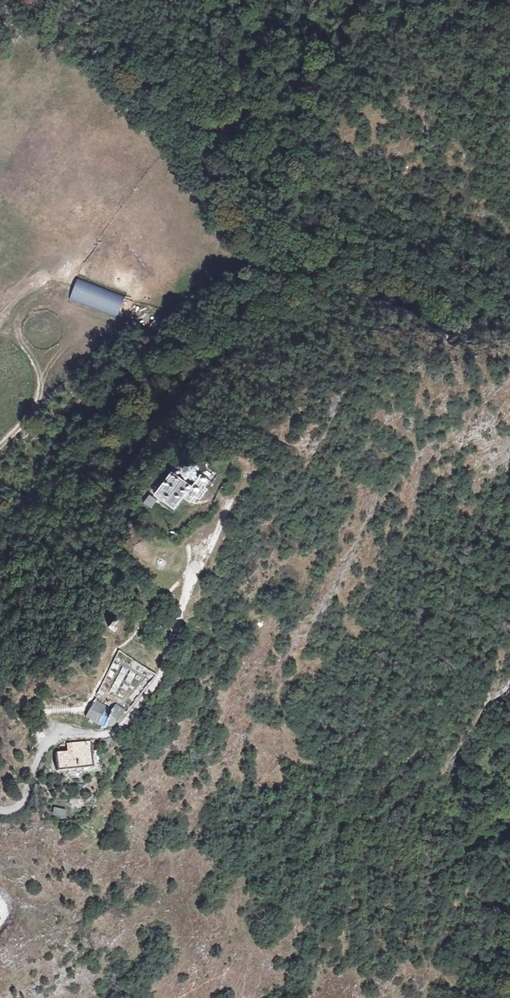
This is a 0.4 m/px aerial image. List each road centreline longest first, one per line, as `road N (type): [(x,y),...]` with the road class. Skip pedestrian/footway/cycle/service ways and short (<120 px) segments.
road 1 (track): [(103,734),(123,725),(151,689),(232,492)]
road 2 (residential): [(0,811),(16,808),(55,739),(103,734)]
road 3 (track): [(19,337),(35,361),(42,397),(0,445)]

